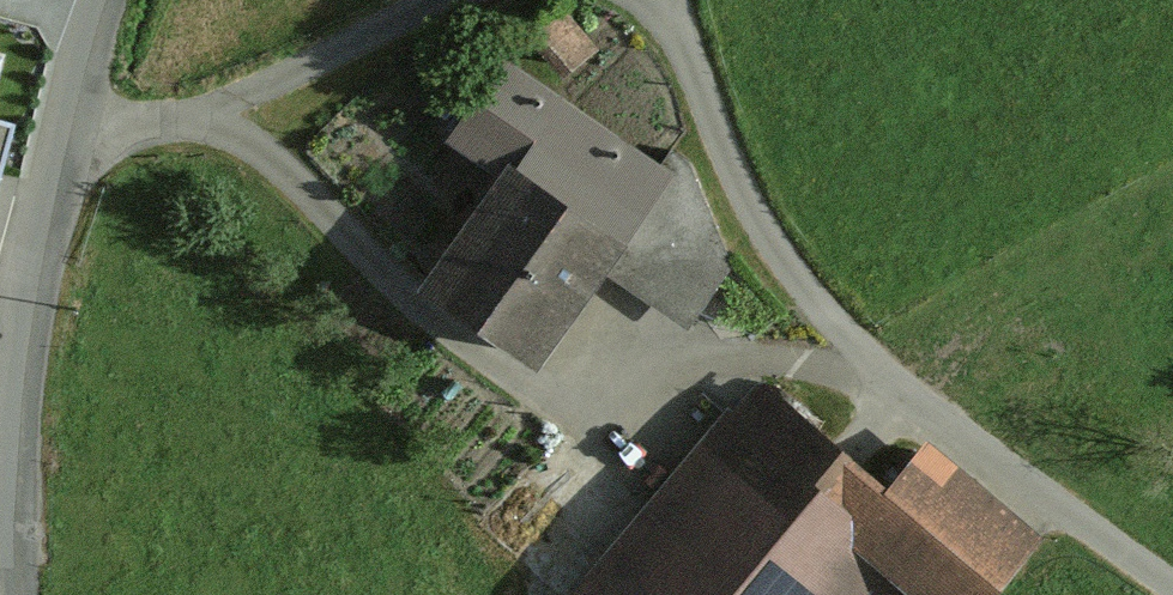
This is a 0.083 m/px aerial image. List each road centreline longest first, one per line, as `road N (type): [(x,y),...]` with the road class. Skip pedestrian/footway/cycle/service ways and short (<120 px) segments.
road 1 (residential): [(1056,504),(872,372),(798,280),(729,166),(675,31),(652,0)]
road 2 (residential): [(68,126),(21,347),(19,594)]
road 3 (residential): [(446,0),(178,120),(68,126)]
road 4 (track): [(1172,588),(1056,504)]
road 5 (residential): [(103,0),(68,126)]

